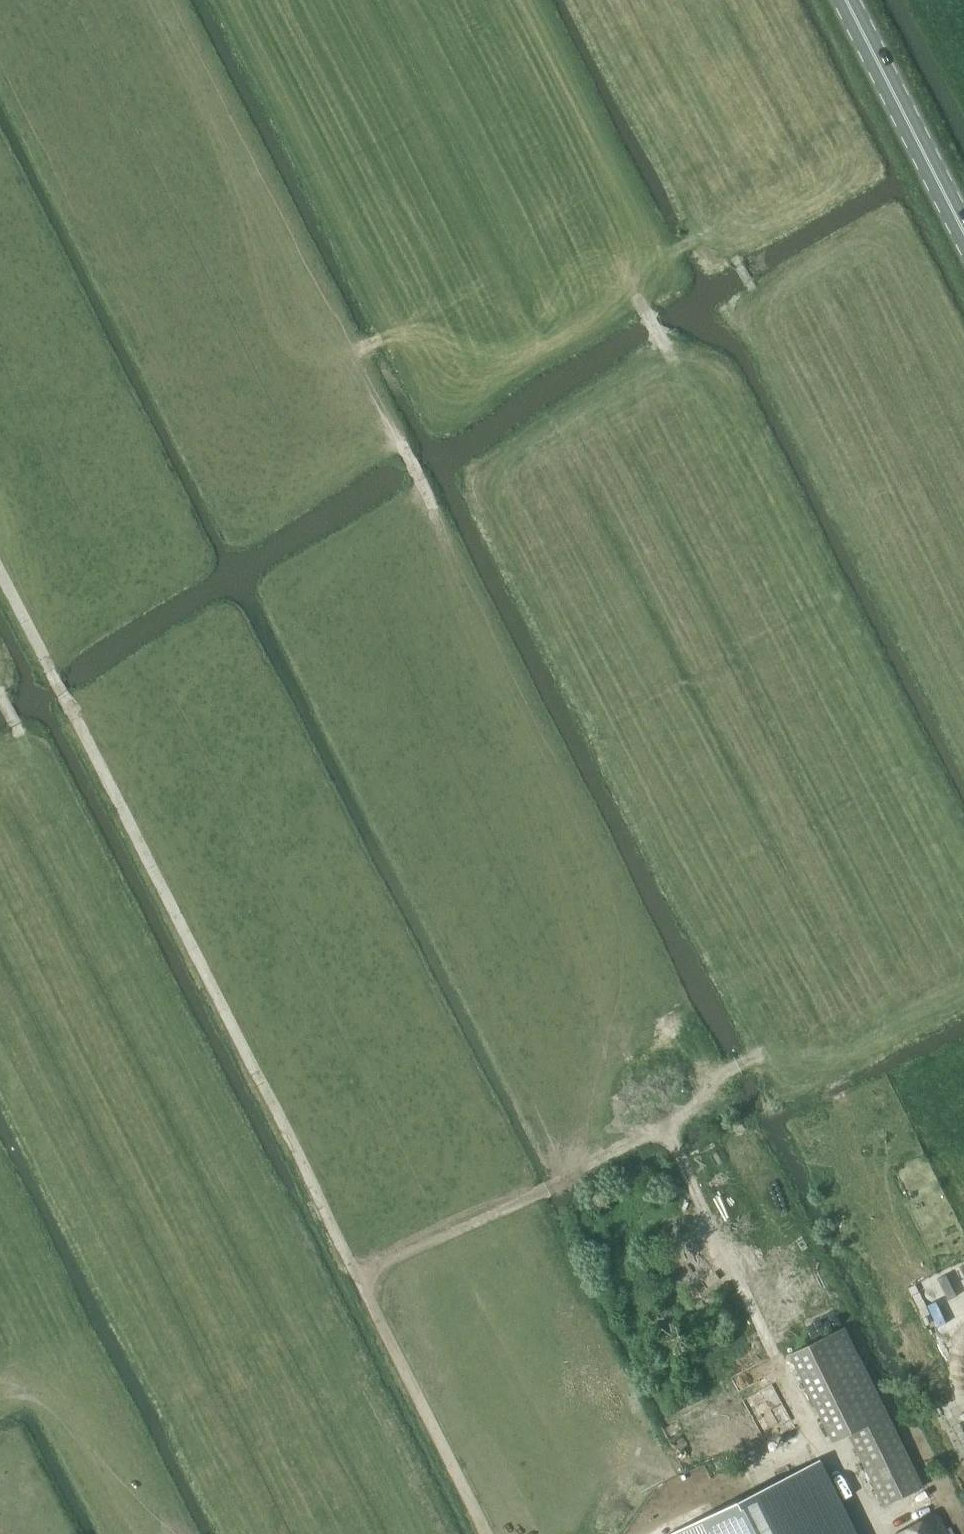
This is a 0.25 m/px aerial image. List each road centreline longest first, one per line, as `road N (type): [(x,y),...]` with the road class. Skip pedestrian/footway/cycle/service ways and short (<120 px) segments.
road 1 (primary): [(963,234),(845,0)]

